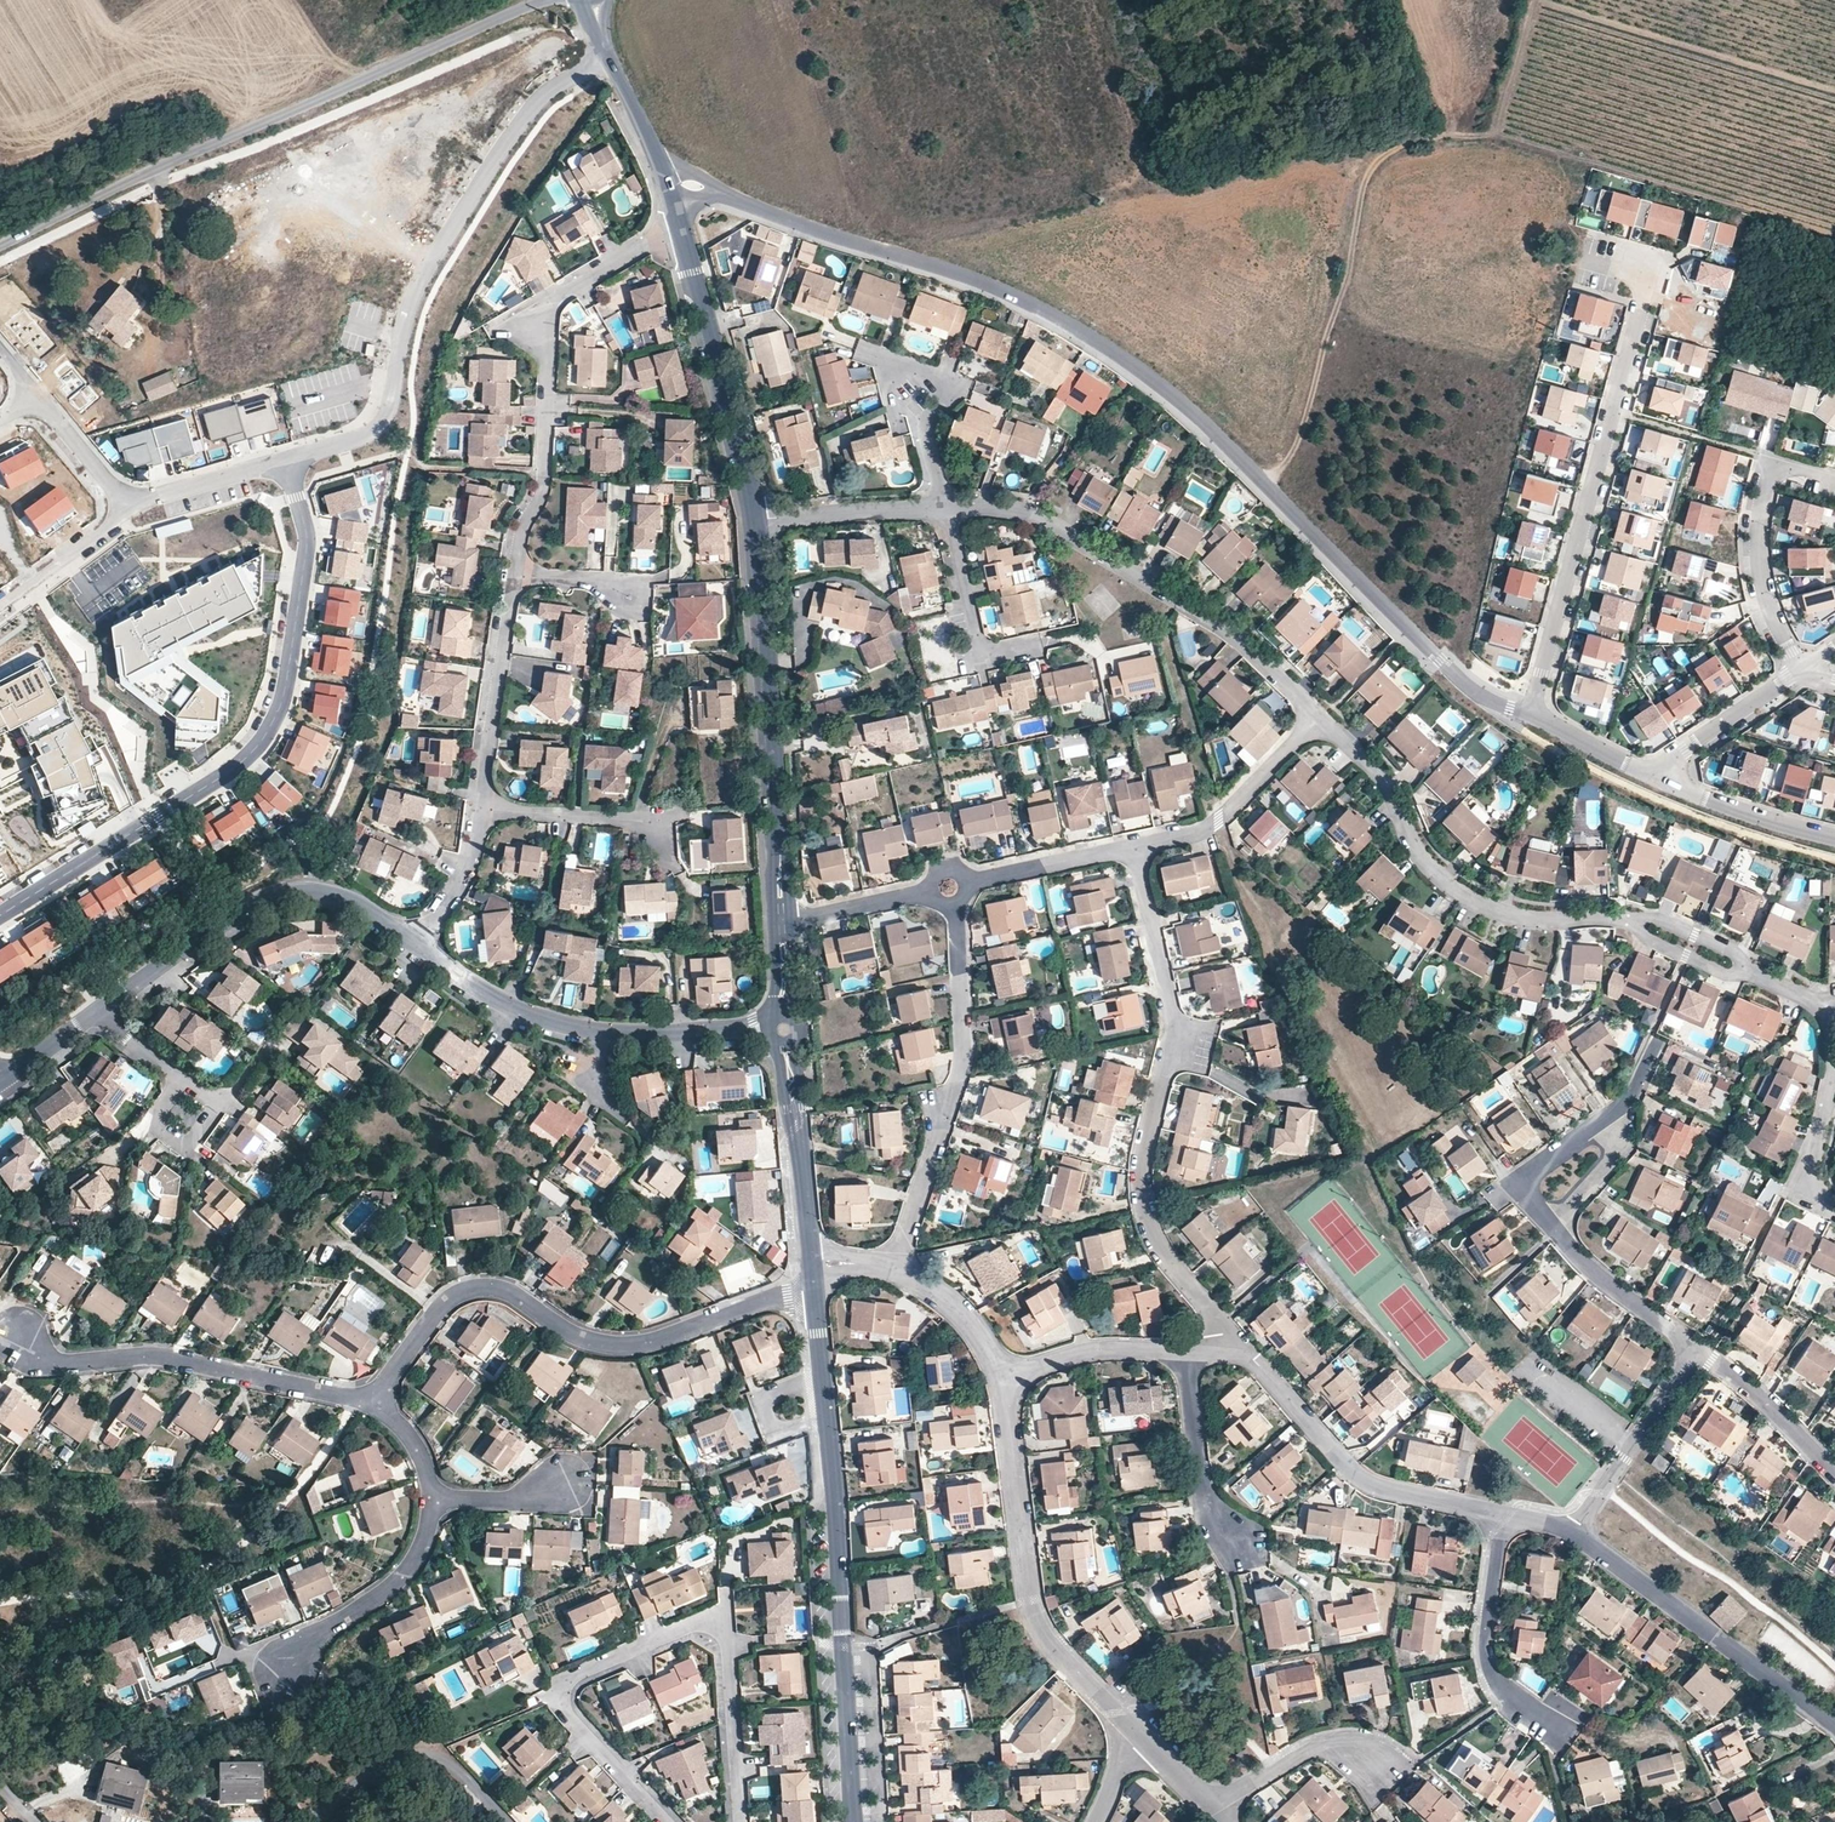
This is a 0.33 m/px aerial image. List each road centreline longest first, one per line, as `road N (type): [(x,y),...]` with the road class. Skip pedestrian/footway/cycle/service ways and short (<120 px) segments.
road 1 (unclassified): [(666,174),(995,289),(1093,336),(1252,472),(1453,676),(1507,712),(1531,712)]
road 2 (unclassified): [(0,248),(159,165),(550,0)]
road 3 (residential): [(0,907),(242,759),(278,717),(307,537),(289,460)]
road 4 (residential): [(289,460),(384,421),(406,309),(439,245),(547,92),(612,58)]
road 5 (residential): [(737,1821),(727,1641),(716,1624),(702,1624),(568,1678),(558,1691),(564,1711),(670,1821)]
road 6 (residential): [(1133,849),(1175,1035),(1147,1153),(1148,1213),(1155,1239),(1230,1351)]
road 7 (residential): [(814,1291),(621,1347),(579,1337),(512,1294),(475,1286),(448,1300),(376,1396)]
road 8 (residential): [(1531,712),(1651,279),(1591,262)]
road 9 (residential): [(943,510),(1032,513),(1235,636),(1320,720)]
road 10 (track): [(1264,484),(1297,450),(1370,177),(1381,156),(1410,136),(1456,130)]
road 11 (residential): [(513,579),(521,525),(544,478),(548,314),(556,301),(684,227)]
road 12 (tertiary): [(826,1413),(858,1821)]
road 13 (residential): [(1006,1378),(1039,1620),(1146,1743)]
road 14 (residential): [(1320,720),(1382,773),(1419,845),(1460,886),(1529,916),(1610,912),(1638,923)]
road 15 (tertiary): [(752,518),(781,923)]
road 16 (residential): [(88,1017),(258,904),(309,895),(355,906),(411,948)]
road 17 (residential): [(897,1266),(963,1063),(956,904)]
road 18 (residential): [(376,1396),(160,1355),(70,1366),(25,1343)]
road 19 (residential): [(1230,1351),(1253,1360),(1362,1481),(1506,1517)]
road 20 (residential): [(1573,1534),(1834,1728)]
road 21 (tertiary): [(684,227),(752,518)]
road 22 (residential): [(1804,669),(1761,588),(1758,516),(1765,479),(1776,470),(1834,480)]
road 23 (residential): [(1506,1517),(1489,1667),(1499,1687),(1558,1730)]
road 24 (residential): [(312,1821),(380,1765),(405,1757),(439,1758),(461,1772),(506,1821)]
road 25 (tertiary): [(784,1032),(813,1265)]
road 26 (residential): [(411,948),(558,1026),(624,1036)]
road 27 (residential): [(1133,849),(1217,820),(1320,720)]
road 28 (residential): [(482,806),(513,579)]
road 29 (residential): [(430,1506),(424,1542),(390,1589),(296,1649),(287,1667)]
road 30 (residential): [(1573,1534),(1697,1348)]
road 31 (residential): [(1188,1353),(1205,1499),(1239,1540)]
road 32 (residential): [(1214,1813),(1309,1749),(1357,1751),(1387,1766)]
road 33 (residential): [(1697,1348),(1595,1273),(1567,1244),(1558,1217)]
road 34 (residential): [(943,510),(980,647),(993,654),(1030,645)]
road 35 (residential): [(752,518),(943,510)]
road 36 (residential): [(1834,839),(1656,776)]
road 37 (residential): [(1188,1353),(1098,1351),(1006,1378)]
road 38 (residential): [(1834,1472),(1697,1348)]
road 39 (residential): [(1804,669),(1656,776)]
road 40 (residential): [(0,608),(104,530),(129,493)]
road 41 (residential): [(968,882),(1133,849)]
road 42 (residential): [(482,806),(647,821)]
road 43 (residential): [(129,493),(156,494),(289,460)]
road 44 (residential): [(411,948),(455,886),(482,806)]
road 45 (residential): [(624,1036),(784,1032)]
road 46 (residential): [(897,1266),(955,1310),(1006,1378)]
road 47 (residential): [(781,923),(931,891)]
road 48 (residential): [(822,1377),(761,1403),(772,1431),(826,1413)]
road 49 (residential): [(1609,1130),(1588,1131),(1529,1176),(1529,1200),(1558,1217)]
road 50 (residential): [(179,1080),(150,1124),(189,1147),(218,1101)]
road 51 (unclassified): [(1531,712),(1656,776)]
road 52 (residential): [(1834,1075),(1815,1164),(1834,1206)]
road 53 (residential): [(943,510),(909,378)]
road 54 (residential): [(38,400),(96,475),(129,493)]
road 55 (residential): [(430,1506),(561,1487)]
road 56 (tertiary): [(612,58),(666,174)]
road 57 (residential): [(1744,972),(1738,956),(1654,918),(1638,923)]
road 58 (residential): [(376,1396),(417,1447),(430,1506)]
road 59 (residential): [(1638,923),(1645,937),(1729,975),(1744,972)]

